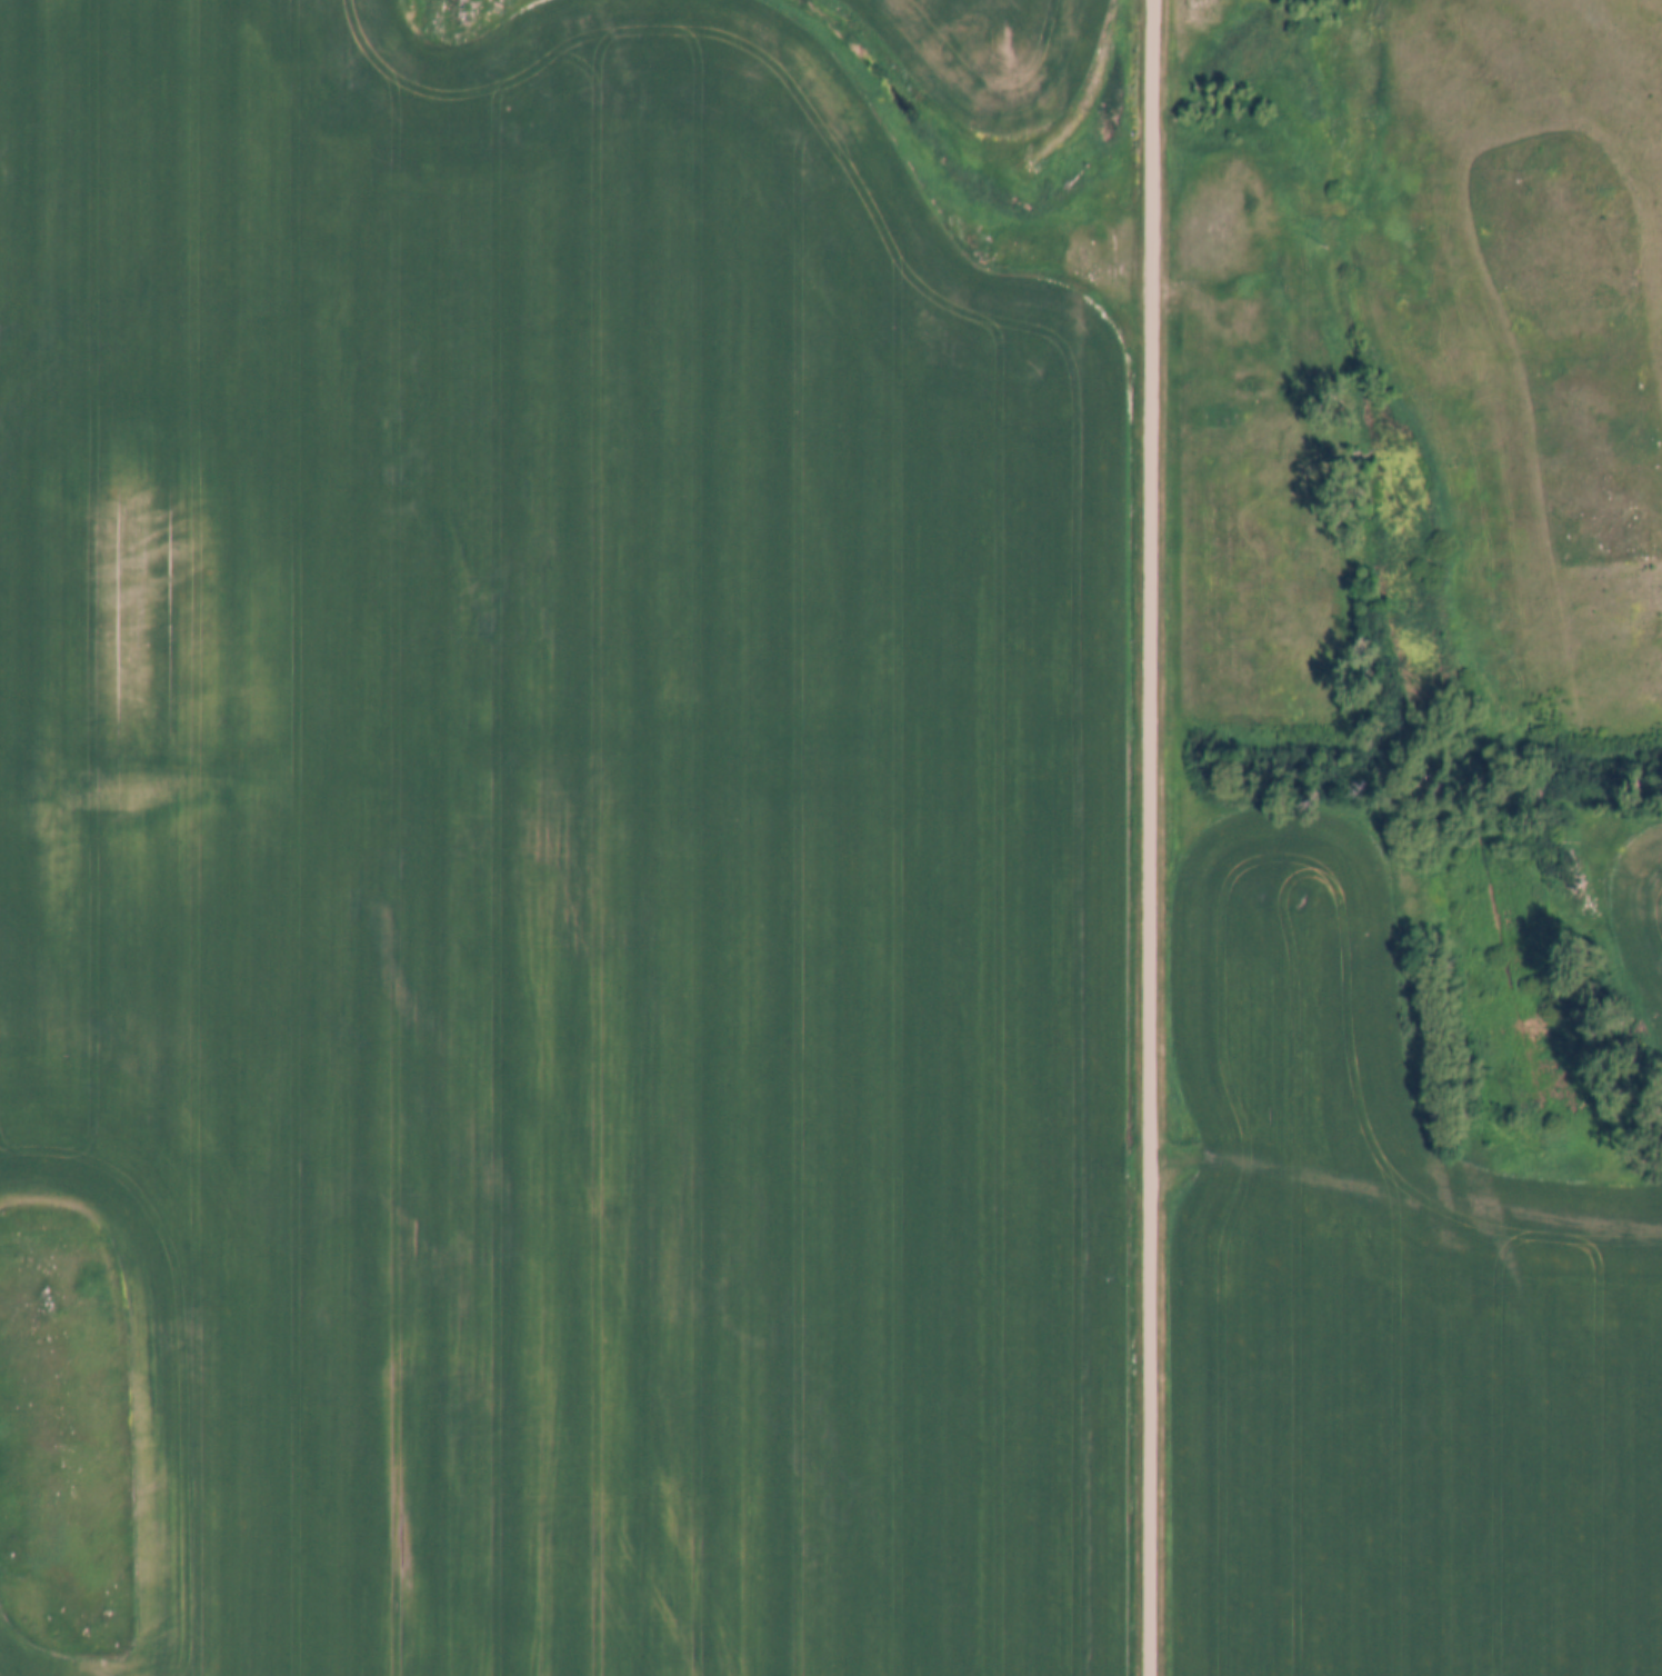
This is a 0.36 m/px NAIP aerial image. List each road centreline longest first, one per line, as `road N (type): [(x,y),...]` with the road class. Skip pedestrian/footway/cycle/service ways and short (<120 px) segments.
road 1 (residential): [(1153,1675),(1158,0)]

